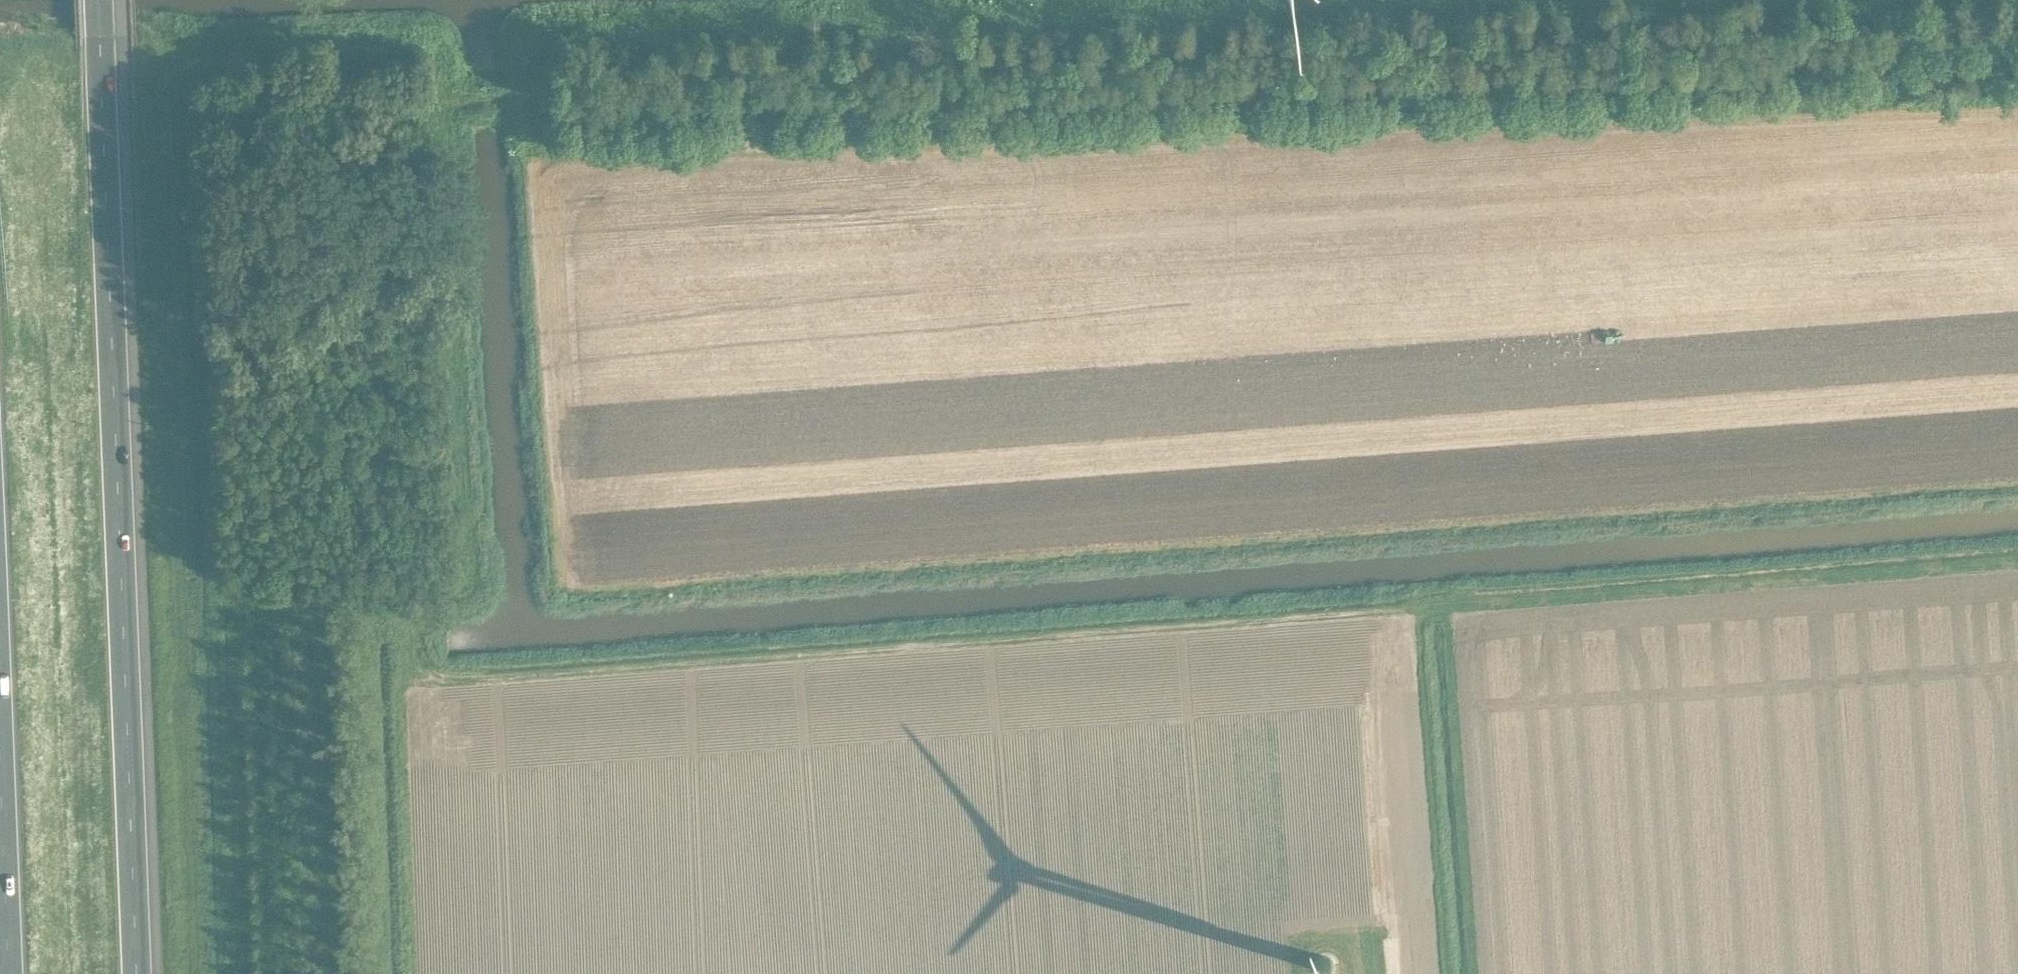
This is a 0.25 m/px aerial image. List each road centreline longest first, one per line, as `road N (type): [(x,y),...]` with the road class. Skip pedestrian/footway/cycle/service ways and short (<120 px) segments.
road 1 (motorway): [(134,973),(97,0)]
road 2 (motorway): [(0,705),(9,973)]

